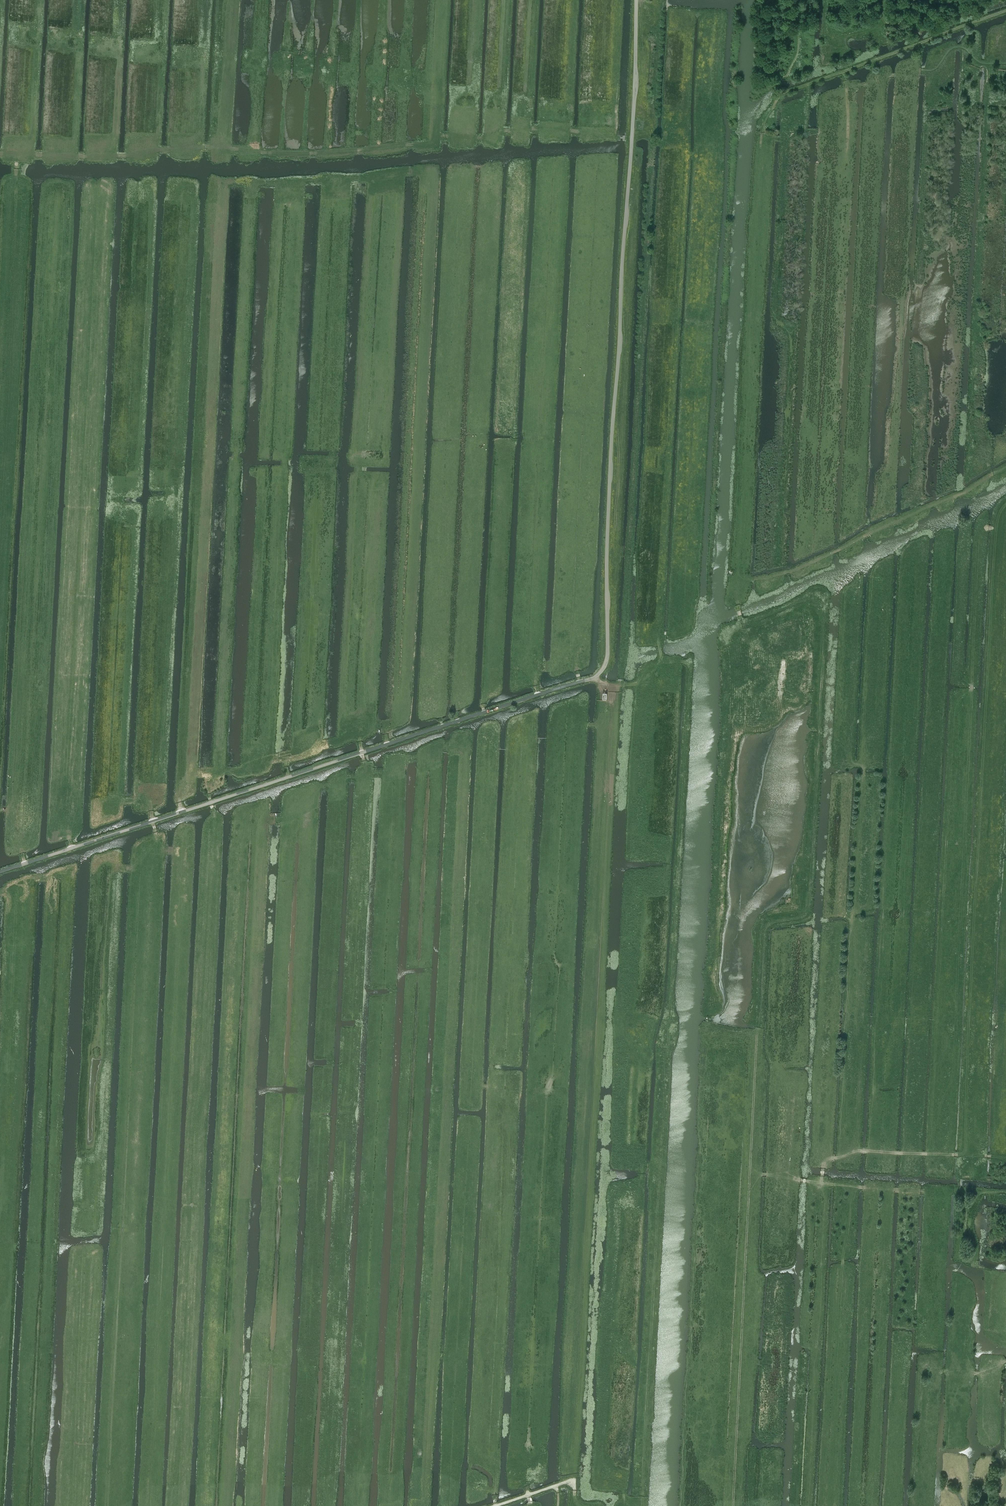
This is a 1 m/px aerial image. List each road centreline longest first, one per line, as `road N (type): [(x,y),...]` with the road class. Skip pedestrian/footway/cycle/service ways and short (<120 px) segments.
road 1 (track): [(750,1173),(767,925),(811,905),(826,627),(811,597),(742,621),(740,583),(820,559),(1005,465)]
road 2 (unclassified): [(0,872),(559,688),(593,679),(607,686)]
road 3 (track): [(736,599),(763,127),(776,102)]
road 4 (track): [(733,1505),(750,1173)]
road 5 (track): [(1005,9),(786,90),(776,102)]
road 6 (track): [(917,42),(919,71),(933,71),(949,49),(962,46),(976,62),(1005,64)]
road 7 (track): [(857,1142),(827,1157),(816,1182),(750,1173)]

